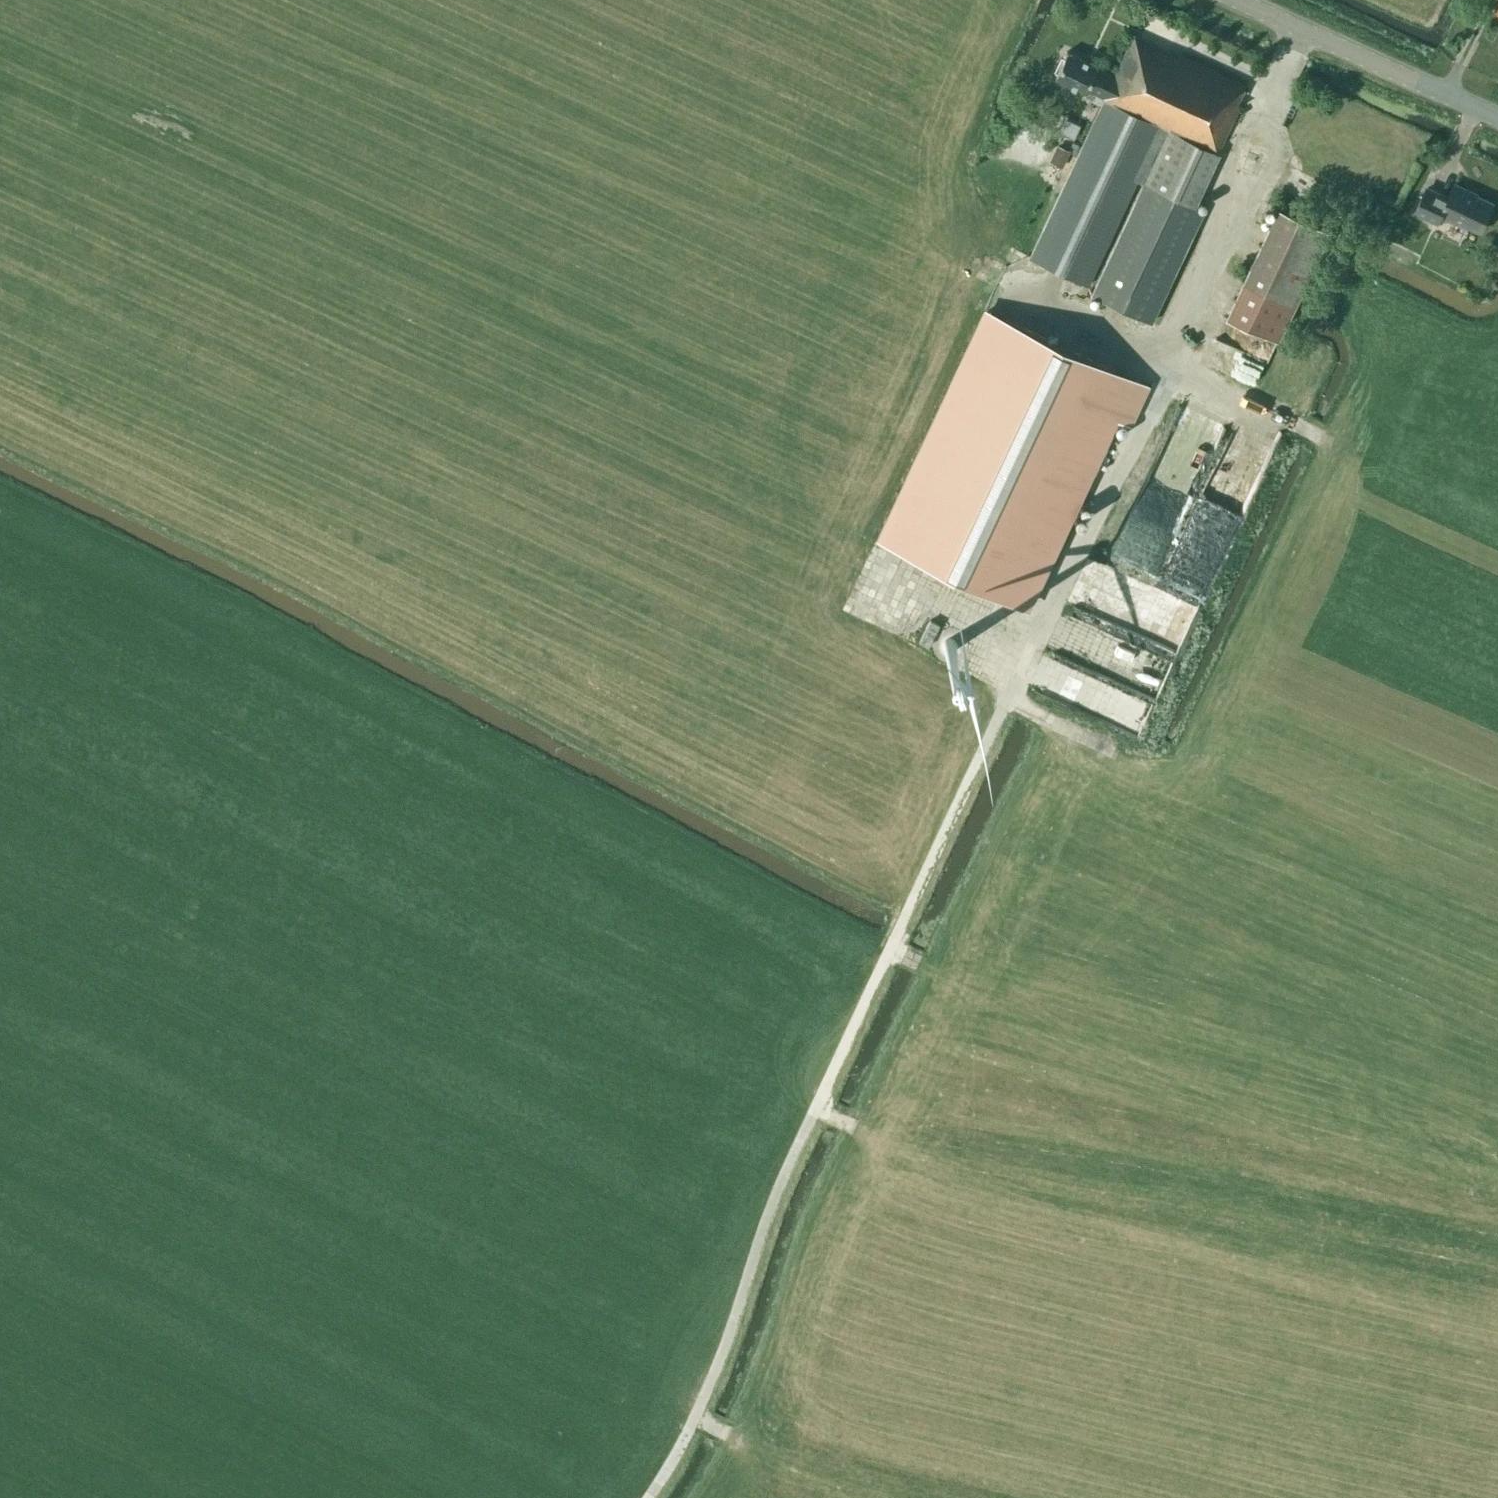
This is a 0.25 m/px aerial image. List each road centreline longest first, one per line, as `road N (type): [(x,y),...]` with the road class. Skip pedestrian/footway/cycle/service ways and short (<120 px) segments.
road 1 (tertiary): [(1497,118),(1237,0)]

